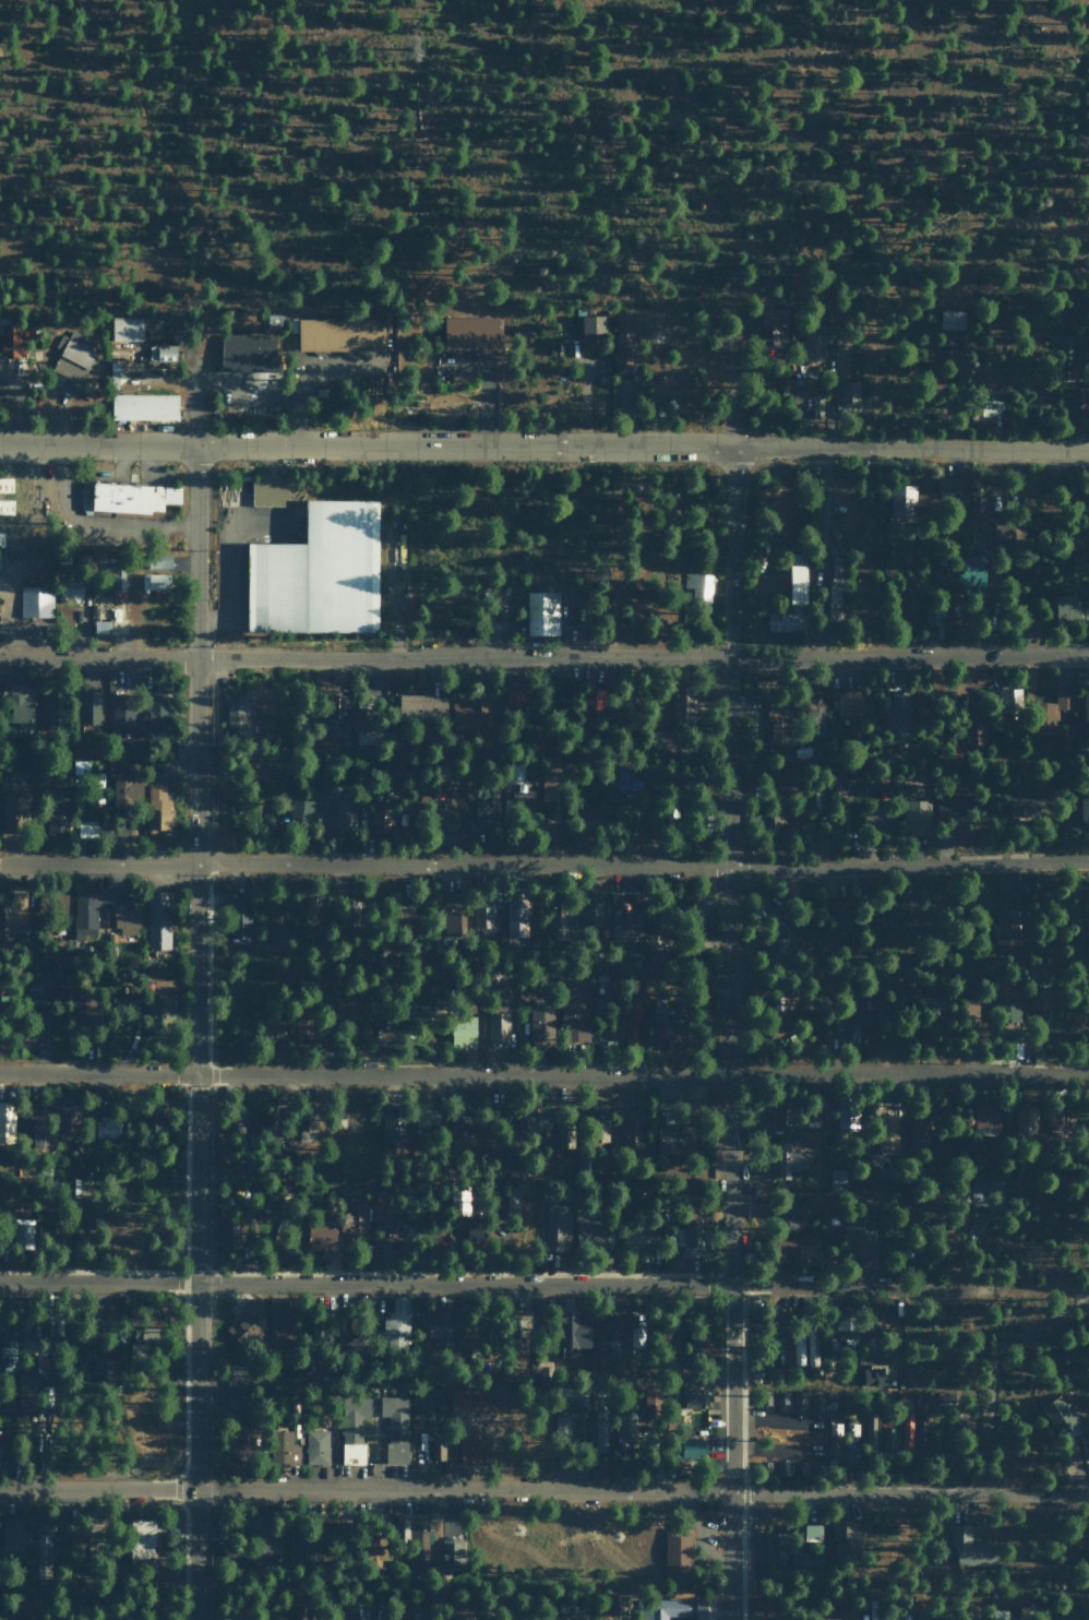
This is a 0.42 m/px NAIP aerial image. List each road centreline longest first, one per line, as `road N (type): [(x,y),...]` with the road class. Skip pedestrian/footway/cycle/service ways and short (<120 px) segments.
road 1 (residential): [(191,1619),(191,443)]
road 2 (residential): [(727,1619),(729,445)]
road 3 (residential): [(0,1490),(1088,1500)]
road 4 (residential): [(0,862),(1088,865)]
road 5 (residential): [(1088,658),(0,659)]
road 6 (residential): [(1088,1074),(0,1074)]
road 7 (residential): [(0,1282),(981,1291)]
road 8 (residential): [(729,445),(0,444)]
road 9 (residential): [(1088,444),(729,445)]

